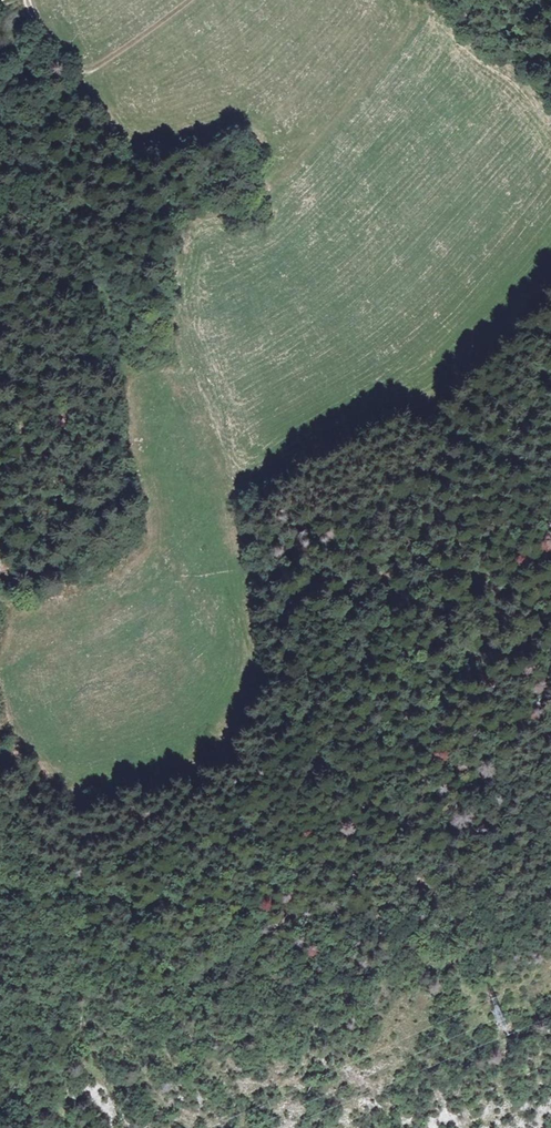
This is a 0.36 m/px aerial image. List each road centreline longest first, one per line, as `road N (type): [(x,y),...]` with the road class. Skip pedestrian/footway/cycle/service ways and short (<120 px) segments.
road 1 (track): [(0,56),(63,79),(88,74),(190,0)]
road 2 (track): [(26,0),(111,124)]

